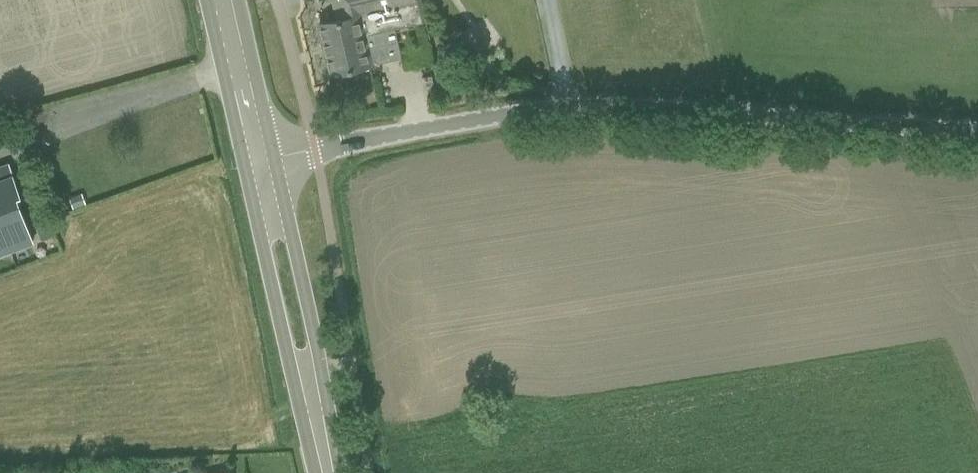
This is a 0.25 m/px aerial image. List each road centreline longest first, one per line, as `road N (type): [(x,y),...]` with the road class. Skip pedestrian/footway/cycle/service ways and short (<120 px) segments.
road 1 (unclassified): [(260,162),(589,106),(977,135)]
road 2 (secondary): [(316,419),(316,344),(290,217),(260,162)]
road 3 (secondary): [(260,162),(258,224),(284,351),(316,419)]
road 4 (secondary): [(260,162),(219,0)]

